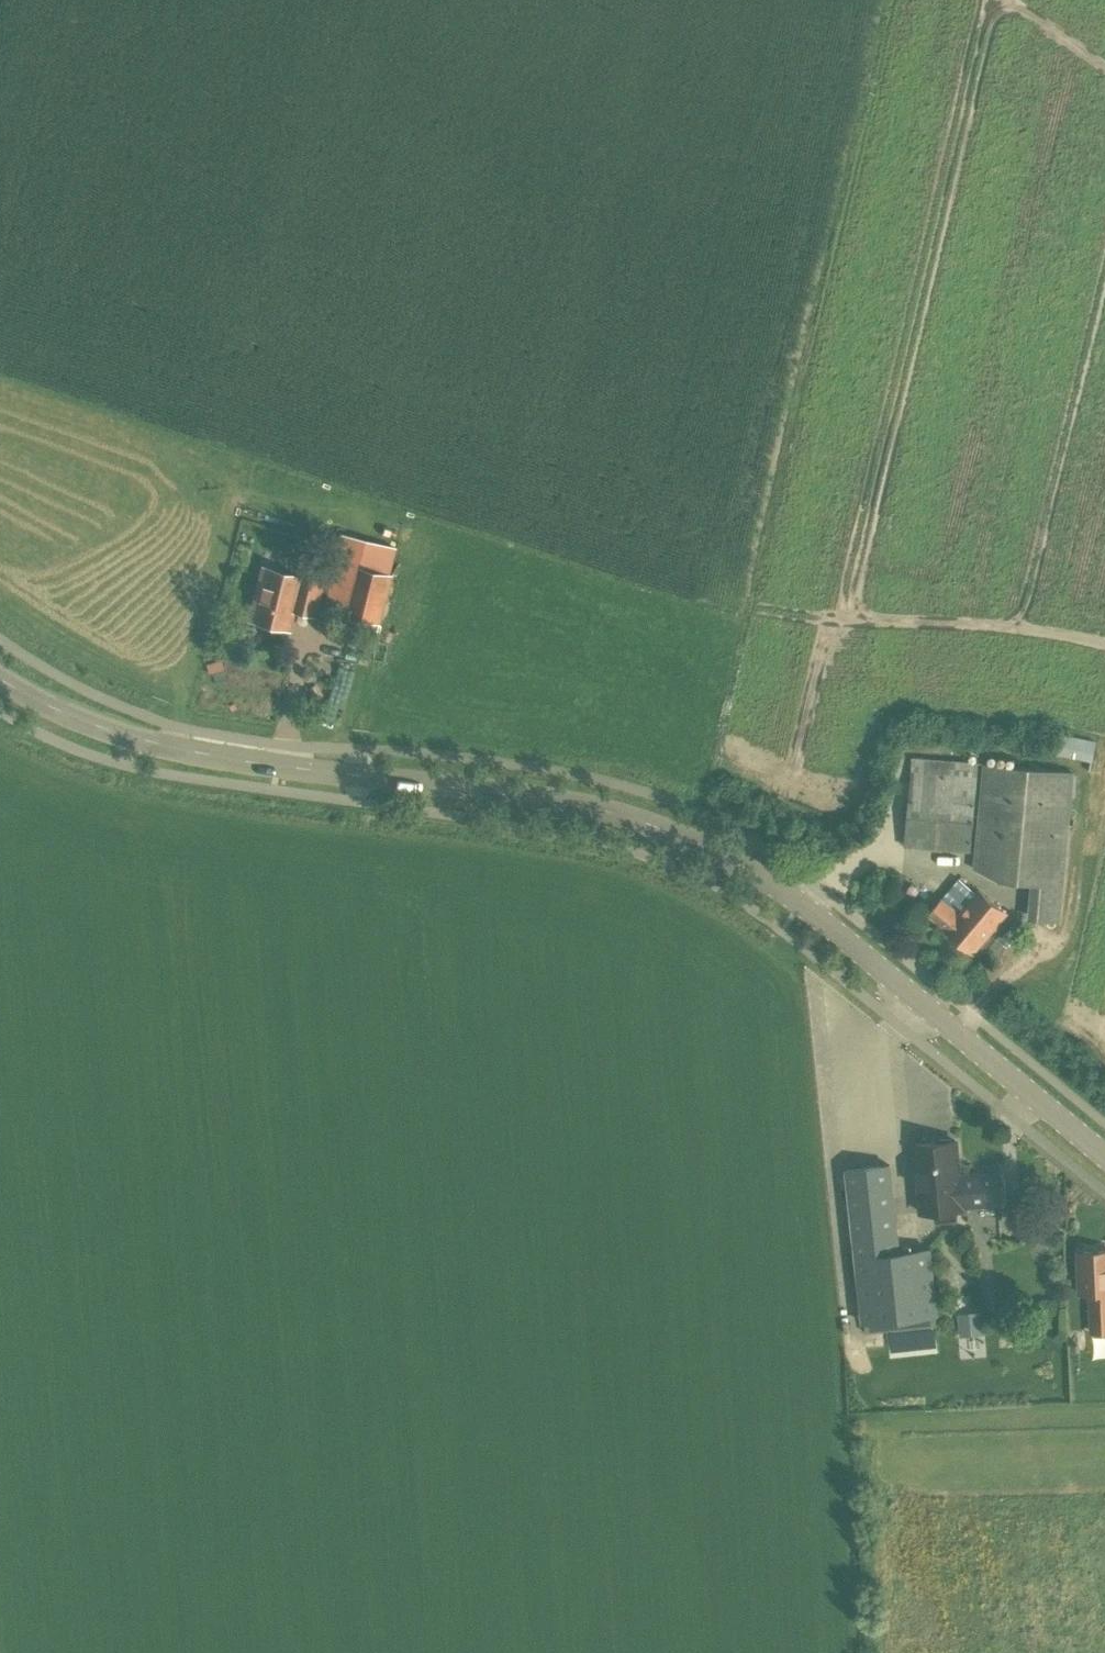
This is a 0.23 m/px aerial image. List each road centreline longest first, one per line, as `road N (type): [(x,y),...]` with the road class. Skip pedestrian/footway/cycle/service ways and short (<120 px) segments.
road 1 (tertiary): [(1104,1158),(792,903),(624,813),(525,793),(152,747),(0,681)]

